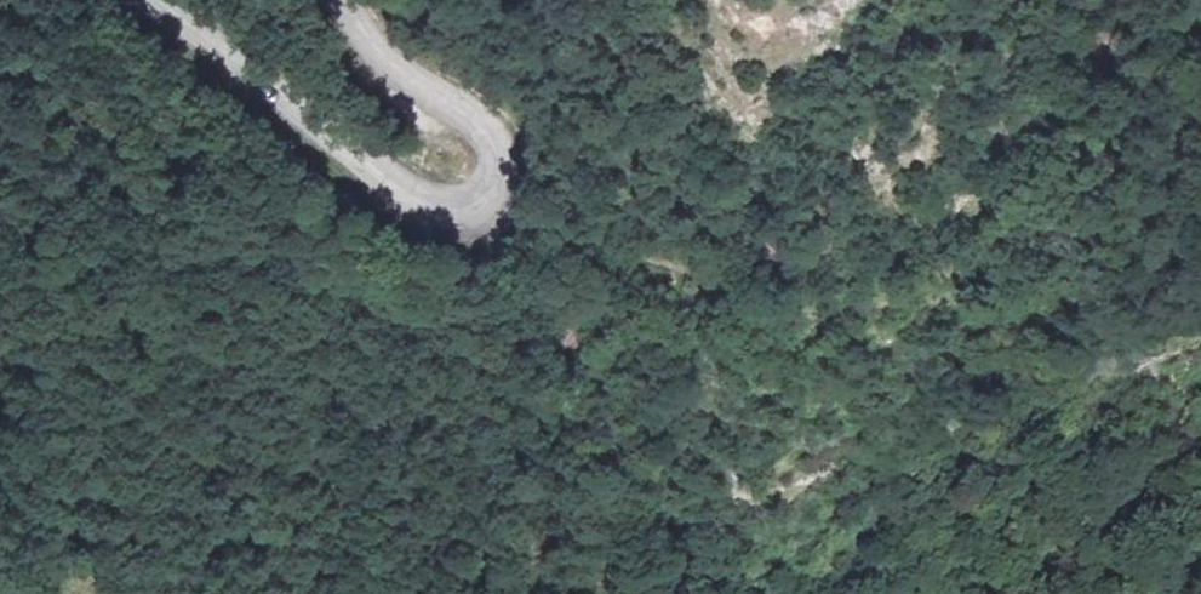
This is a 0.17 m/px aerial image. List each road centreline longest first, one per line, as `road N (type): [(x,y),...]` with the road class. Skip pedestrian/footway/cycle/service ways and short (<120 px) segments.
road 1 (tertiary): [(159,0),(413,208),(459,214),(483,197),(493,167),(481,133),(380,64),(319,0)]

